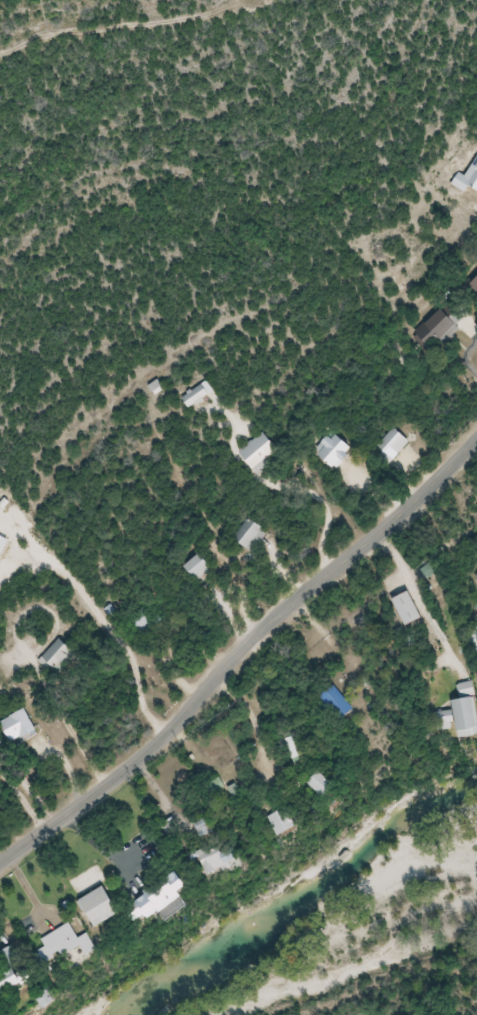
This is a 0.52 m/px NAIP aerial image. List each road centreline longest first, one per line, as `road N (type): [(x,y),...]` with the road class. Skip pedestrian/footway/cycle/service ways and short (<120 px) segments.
road 1 (tertiary): [(0,863),(146,757),(257,634),(399,520),(476,445)]

